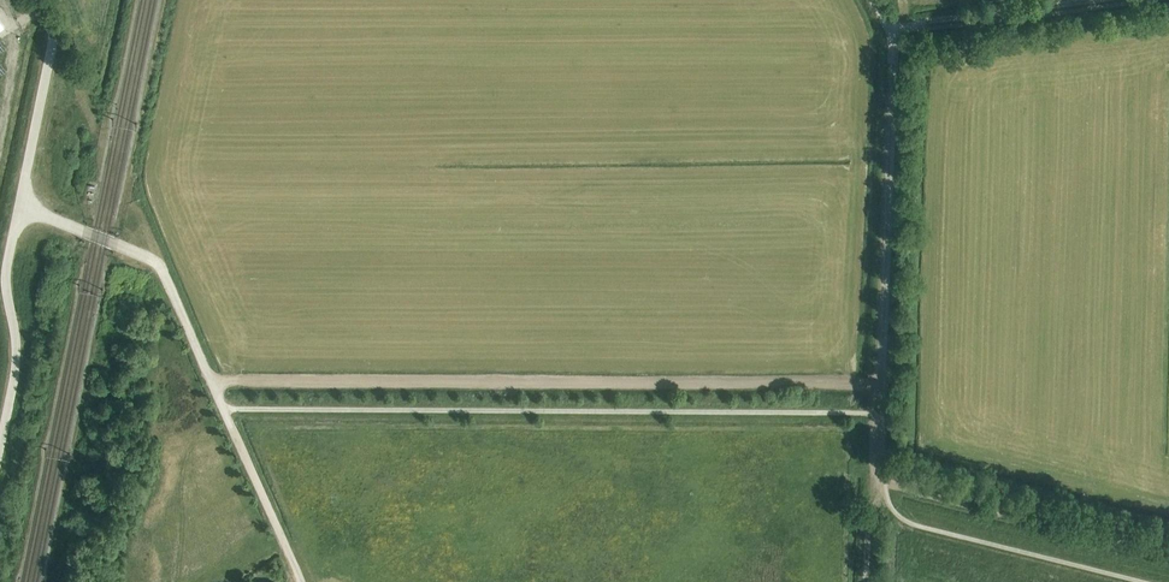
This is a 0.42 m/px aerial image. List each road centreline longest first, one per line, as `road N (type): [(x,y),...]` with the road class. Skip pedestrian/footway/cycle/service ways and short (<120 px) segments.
road 1 (track): [(211,381),(877,384)]
road 2 (track): [(877,384),(874,469),(884,478),(1168,549)]
road 3 (track): [(889,33),(877,384)]
road 4 (unclassified): [(18,206),(160,266),(232,428)]
road 5 (unclassified): [(0,448),(16,372),(5,281),(18,206)]
road 6 (track): [(1092,0),(889,33)]
road 7 (unclassified): [(18,206),(52,30)]
road 8 (track): [(232,428),(300,581)]

